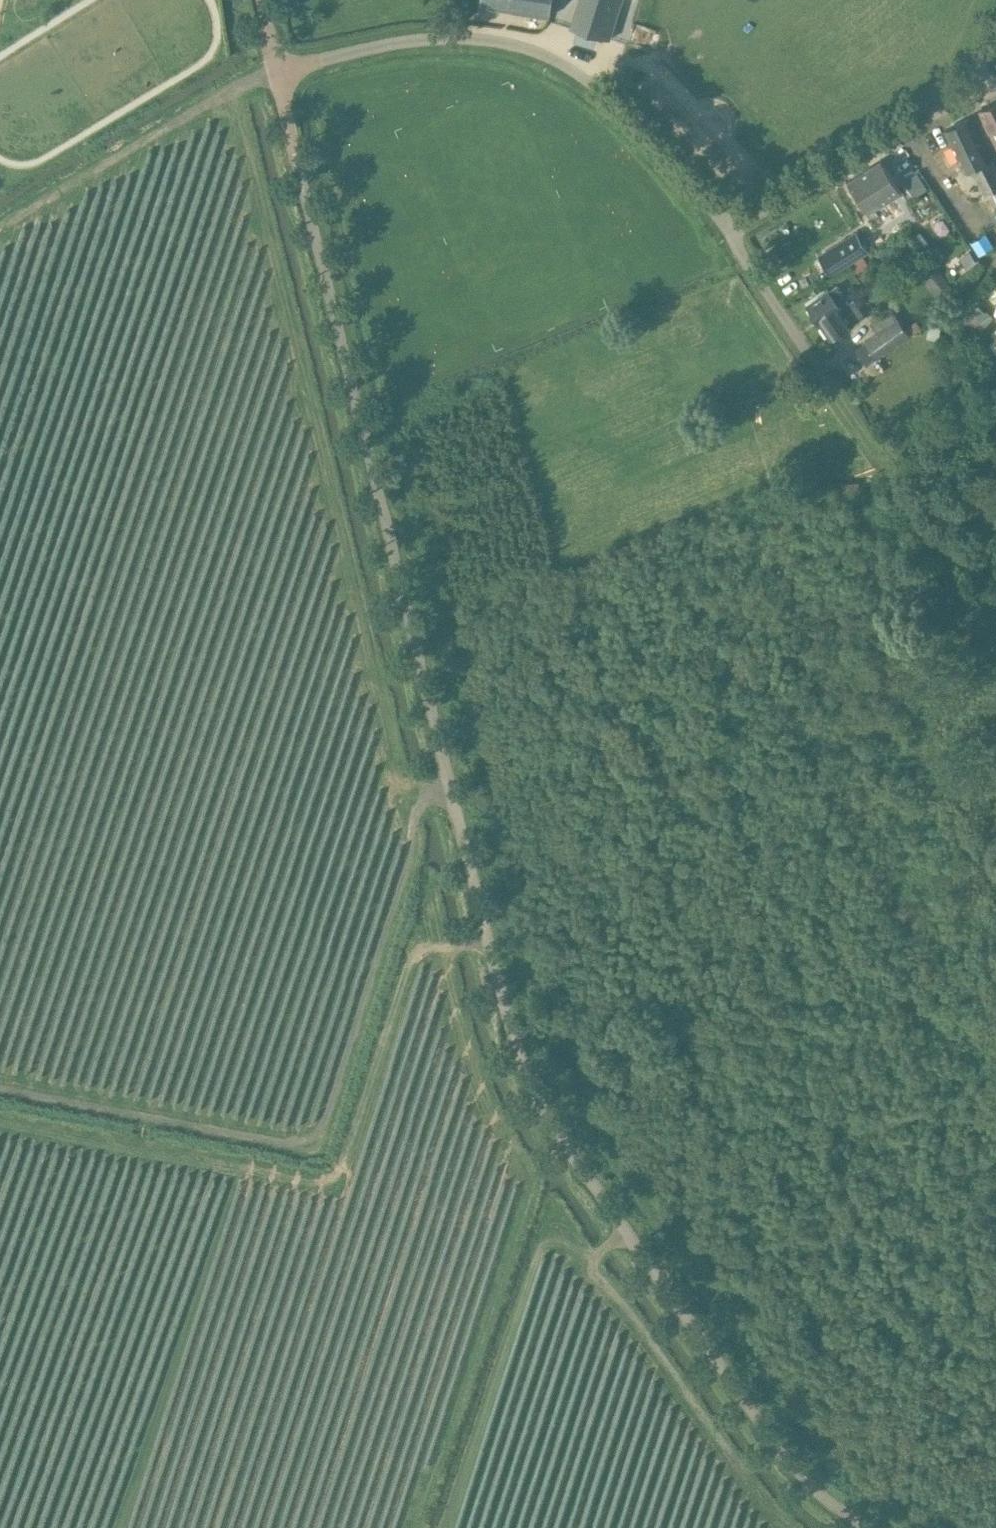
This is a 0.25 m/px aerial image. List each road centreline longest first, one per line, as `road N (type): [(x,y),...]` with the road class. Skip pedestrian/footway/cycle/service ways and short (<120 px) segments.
road 1 (unclassified): [(862,1527),(832,1498),(570,1116),(545,1058),(277,72)]
road 2 (unclassified): [(277,72),(437,38),(530,47),(582,75),(715,212),(731,217)]
road 3 (track): [(988,652),(933,546),(821,371)]
road 4 (unclassified): [(731,217),(766,209),(973,91)]
road 5 (unclassified): [(731,217),(750,268),(821,371)]

